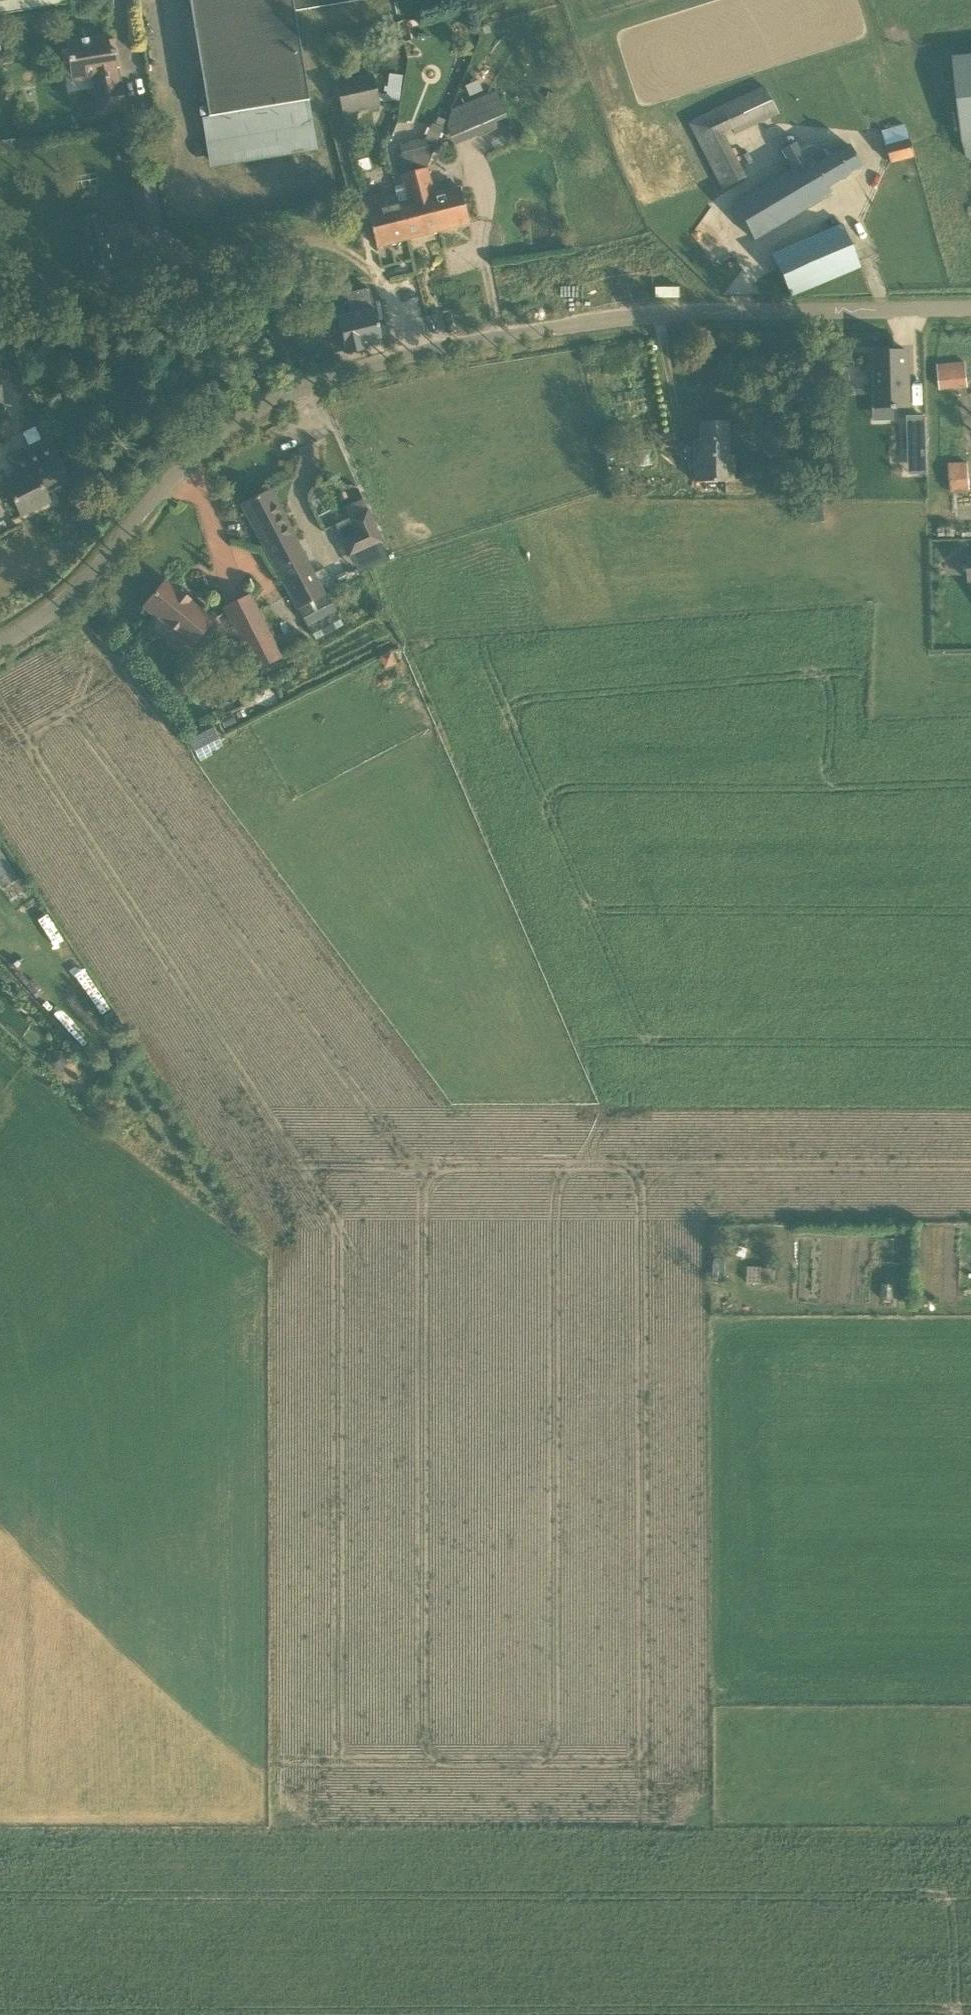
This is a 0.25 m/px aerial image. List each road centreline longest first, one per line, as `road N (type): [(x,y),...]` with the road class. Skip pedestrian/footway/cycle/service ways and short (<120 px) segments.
road 1 (unclassified): [(0,653),(98,583),(173,476),(253,413),(440,355),(656,315),(970,307)]

